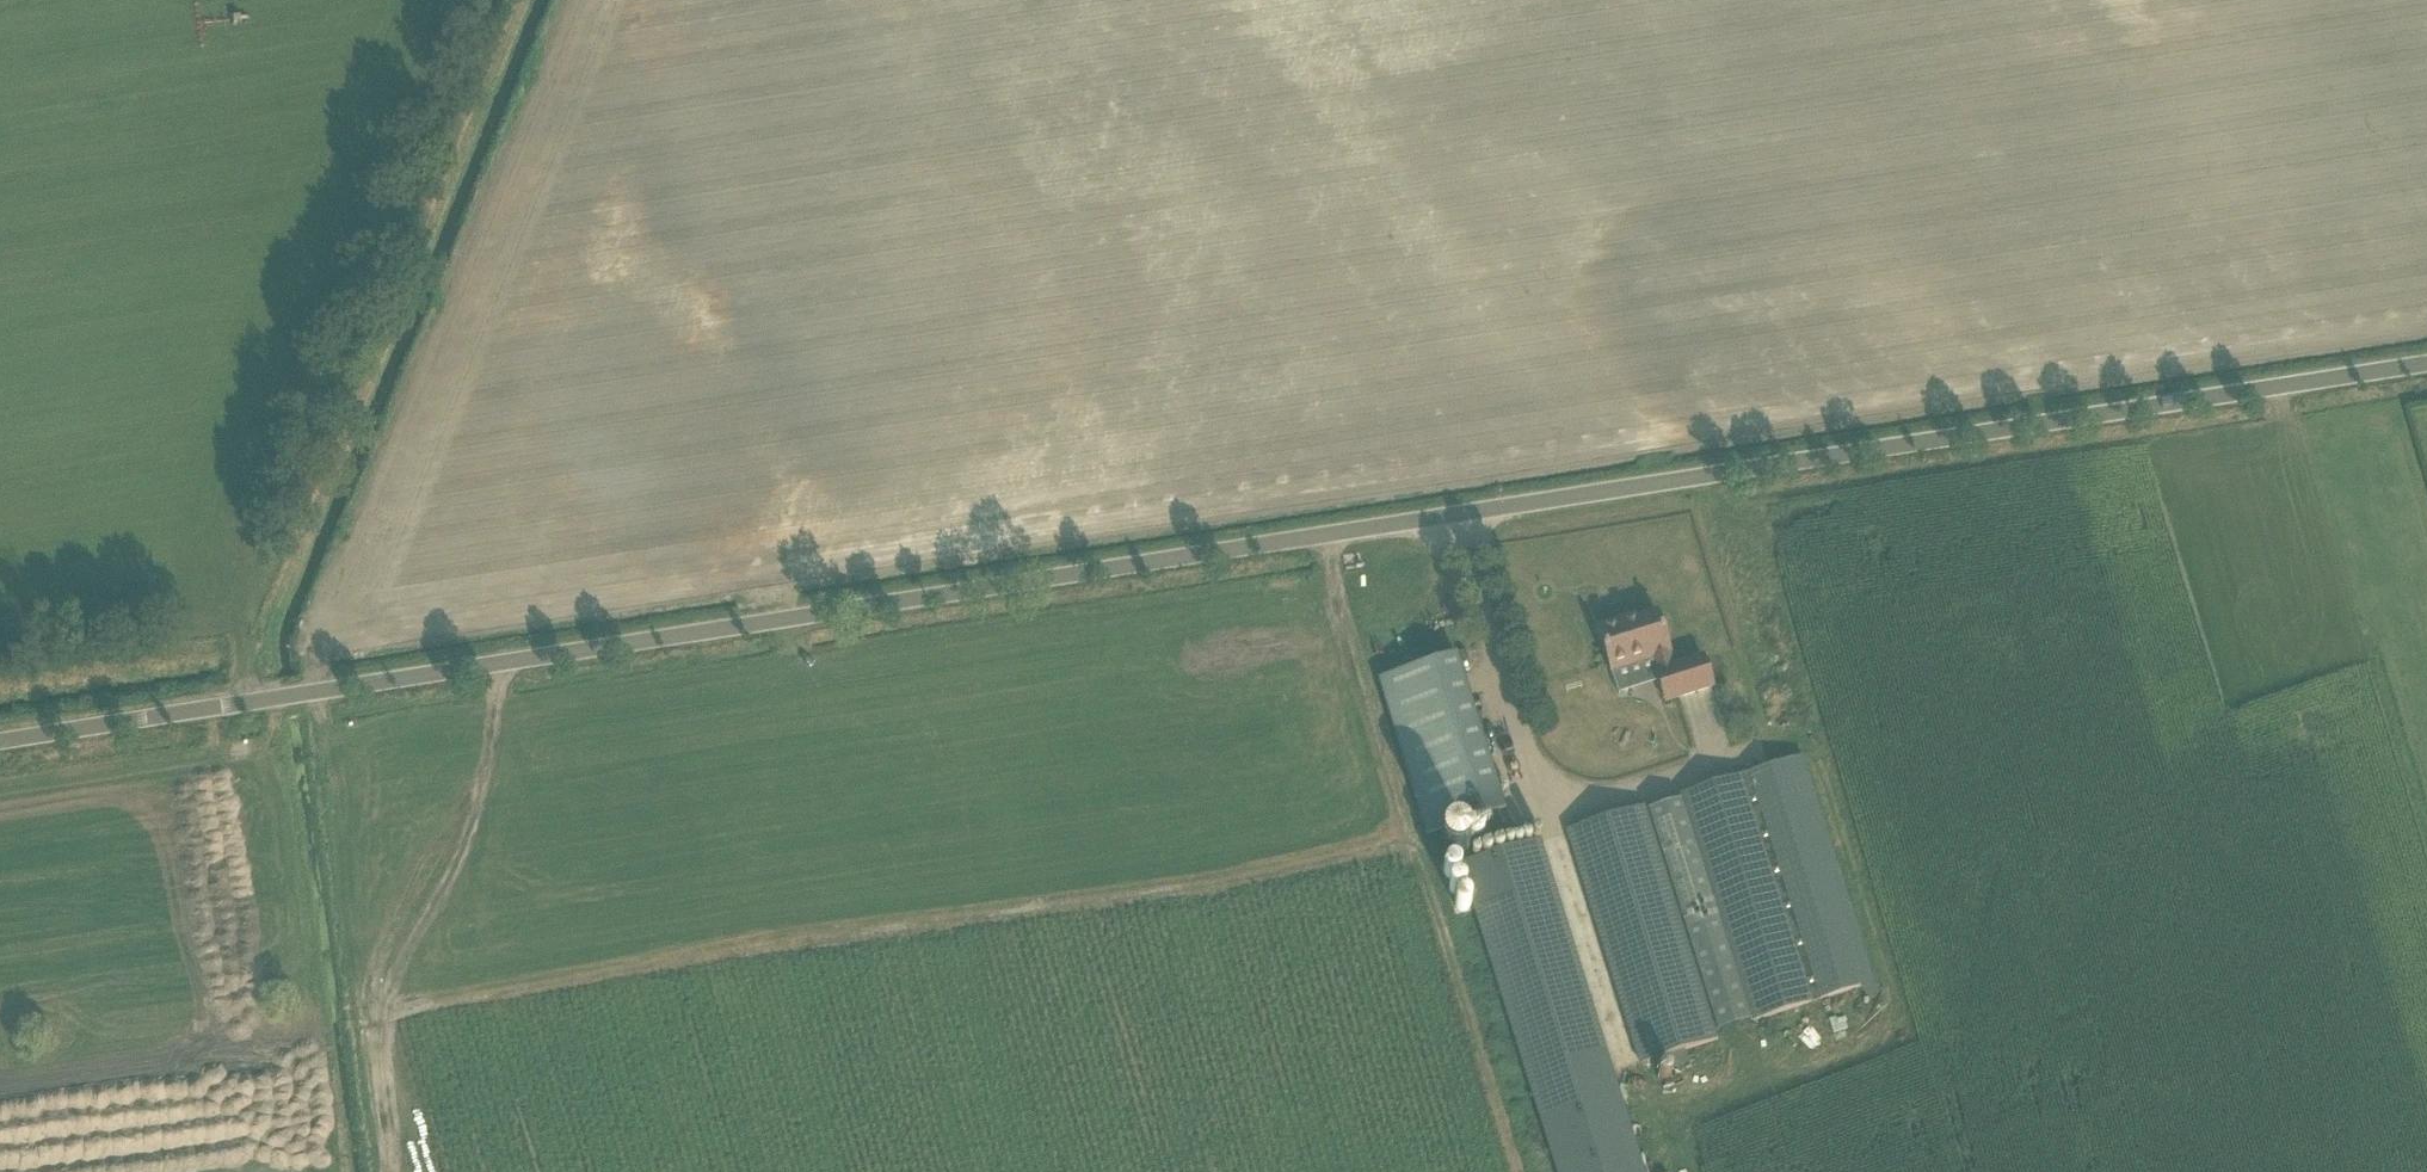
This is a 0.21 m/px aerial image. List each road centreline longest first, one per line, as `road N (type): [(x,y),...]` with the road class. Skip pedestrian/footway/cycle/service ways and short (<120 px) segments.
road 1 (unclassified): [(0,745),(2426,365)]

